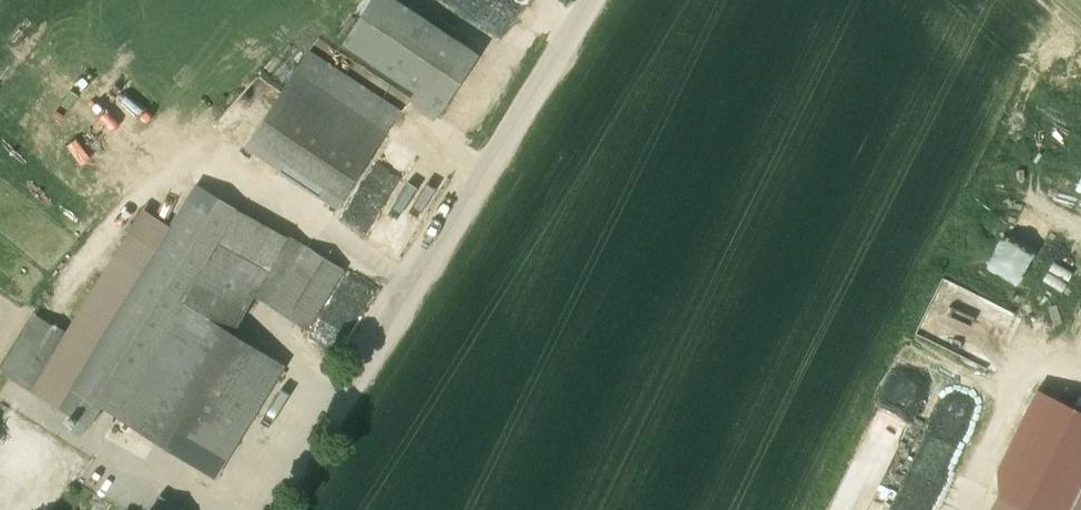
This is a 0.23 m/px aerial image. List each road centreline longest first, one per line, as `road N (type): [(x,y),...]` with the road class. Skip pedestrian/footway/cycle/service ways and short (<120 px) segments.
road 1 (unclassified): [(271,509),(585,0)]

